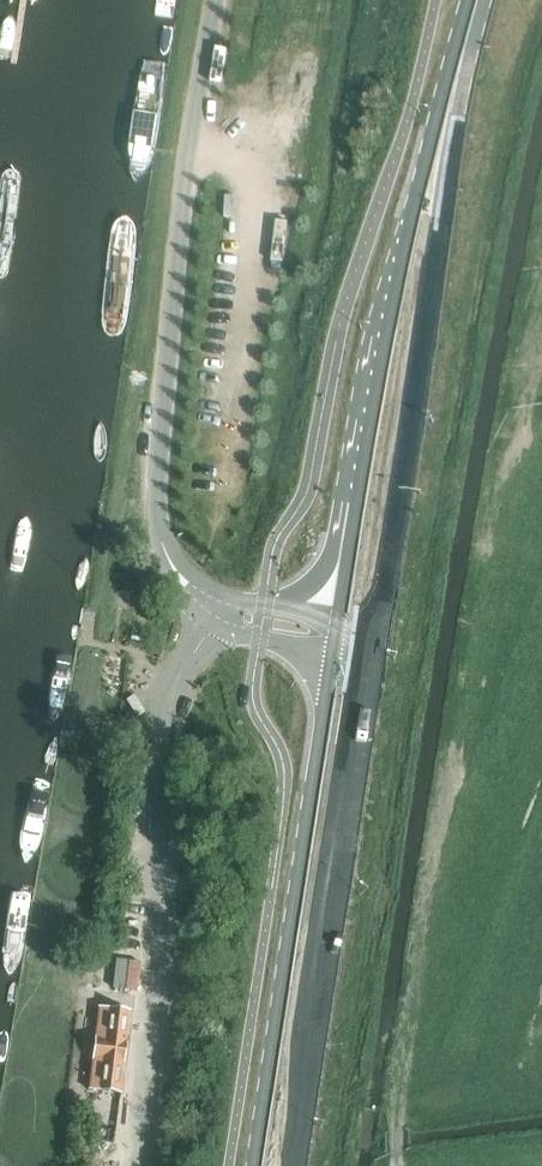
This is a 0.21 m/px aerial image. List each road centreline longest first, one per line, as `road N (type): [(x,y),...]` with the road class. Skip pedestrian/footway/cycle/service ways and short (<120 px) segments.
road 1 (tertiary): [(213,0),(177,259),(157,500),(175,569),(226,614)]
road 2 (primary): [(294,1165),(378,634)]
road 3 (primary): [(335,649),(253,1165)]
road 4 (primary): [(378,634),(439,217),(440,145)]
road 5 (primary): [(440,145),(409,213),(340,614)]
road 6 (primary): [(440,145),(476,0)]

